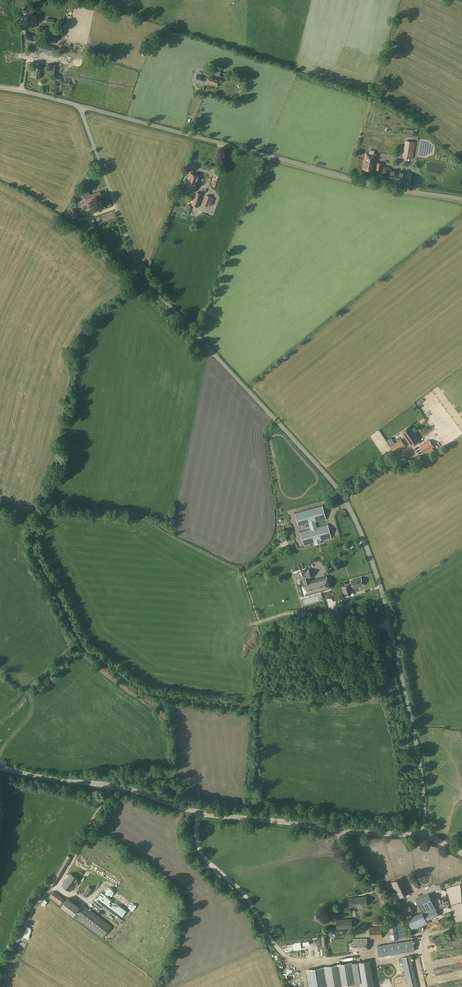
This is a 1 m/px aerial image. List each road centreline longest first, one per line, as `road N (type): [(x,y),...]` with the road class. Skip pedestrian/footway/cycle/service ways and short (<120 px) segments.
road 1 (unclassified): [(423,837),(418,754),(376,571),(350,507),(141,273),(80,106)]
road 2 (unclassified): [(423,837),(217,816),(121,788),(0,768)]
road 3 (unclassified): [(386,186),(80,106)]
road 4 (track): [(356,957),(292,963),(240,890),(199,851),(199,813)]
road 5 (track): [(250,626),(281,615),(390,626)]

